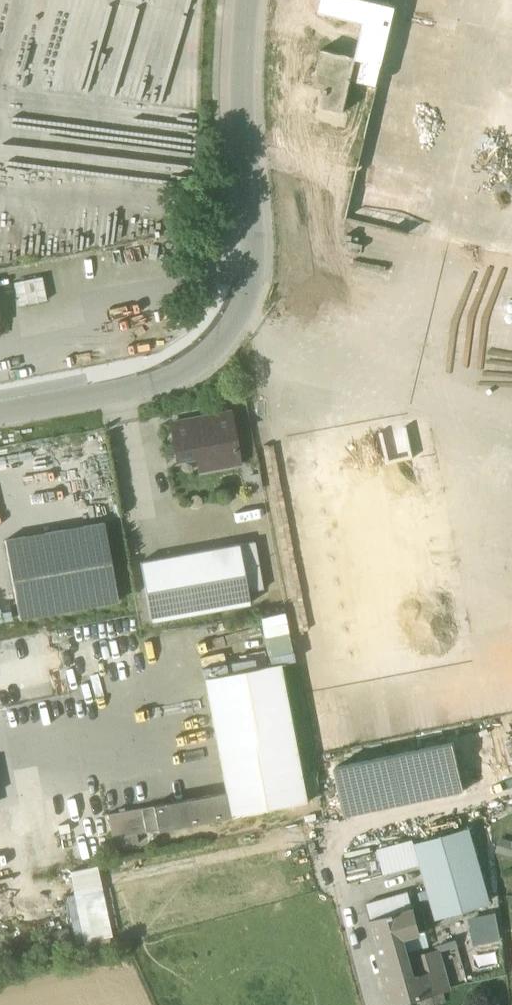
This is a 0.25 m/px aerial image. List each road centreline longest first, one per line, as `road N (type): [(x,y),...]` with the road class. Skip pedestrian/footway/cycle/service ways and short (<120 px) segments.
road 1 (residential): [(0,412),(165,381),(220,342),(244,310),(252,249),(243,98),(249,0)]

